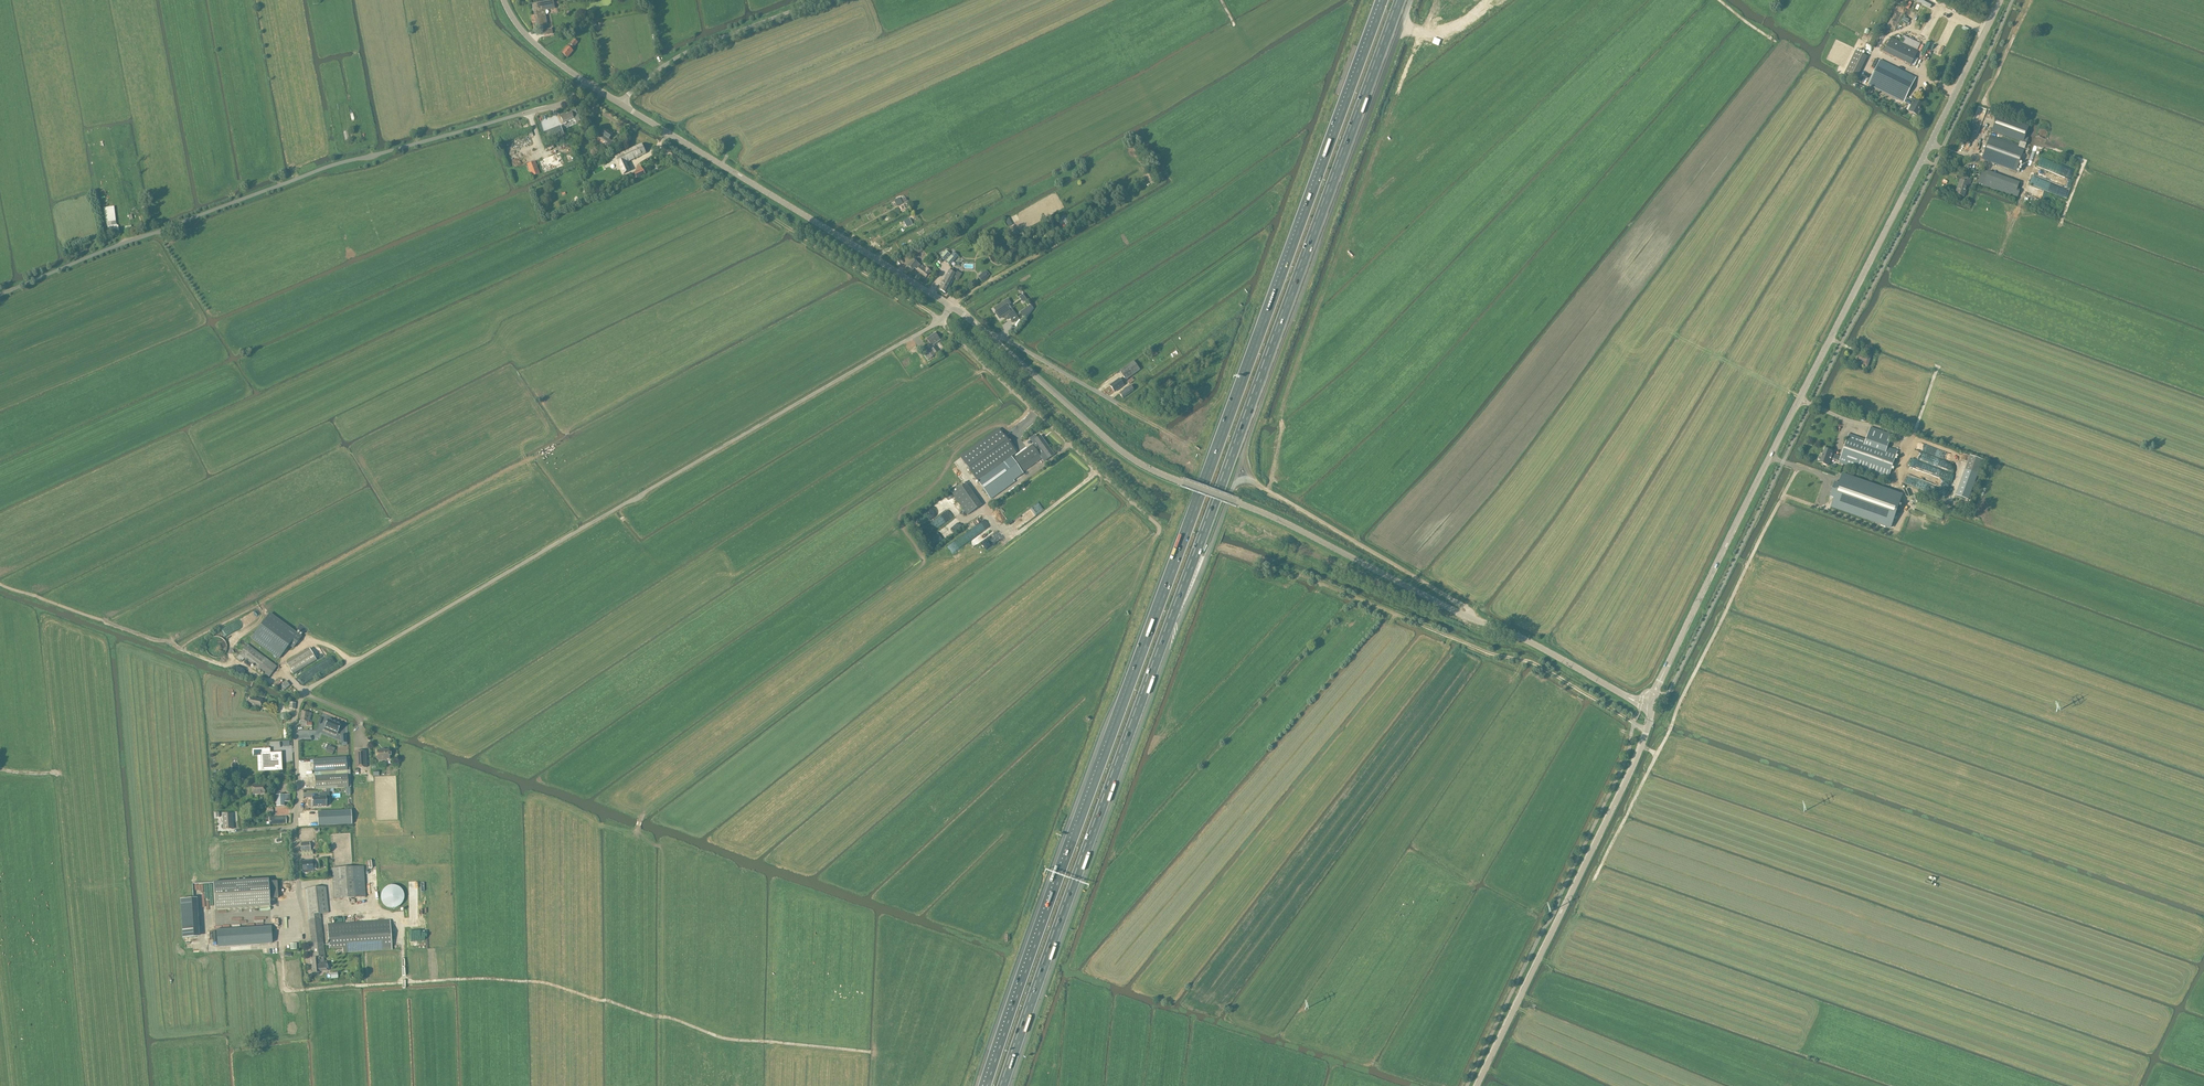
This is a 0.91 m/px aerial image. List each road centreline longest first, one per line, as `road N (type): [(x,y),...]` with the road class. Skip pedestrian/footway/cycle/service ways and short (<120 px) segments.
road 1 (motorway): [(1336,130),(987,1085)]
road 2 (unclassified): [(298,885),(294,723),(310,688),(940,320)]
road 3 (motorway): [(1003,1085),(1287,304)]
road 4 (unclassified): [(1662,677),(2001,0)]
road 5 (unclassified): [(1630,698),(1275,518),(1138,464),(991,336)]
road 6 (track): [(875,1052),(724,1039),(528,982),(289,992),(281,950)]
road 7 (unclassified): [(576,93),(549,107),(329,166),(0,294)]
road 8 (tertiary): [(1264,491),(1379,195),(1446,118),(1559,36),(1581,0)]
road 9 (tertiary): [(1264,491),(1070,1029)]
road 10 (track): [(1593,881),(1794,474),(1805,470)]
road 11 (unclassified): [(1477,1085),(1628,778),(1651,711)]
road 12 (unclassified): [(951,306),(620,103)]
road 13 (track): [(1298,575),(1495,655),(1532,661),(1646,729)]
road 14 (motorway): [(1287,304),(1332,231),(1400,75),(1444,0)]
road 15 (motorway): [(1287,304),(1399,0)]
road 16 (residential): [(1158,525),(940,320)]
road 17 (track): [(690,166),(940,320)]
road 18 (unclassified): [(620,103),(684,52),(819,0)]
road 19 (unclassified): [(1117,404),(991,336)]
road 20 (motorway): [(1384,0),(1336,130)]
road 21 (motorway): [(1368,0),(1336,130)]

